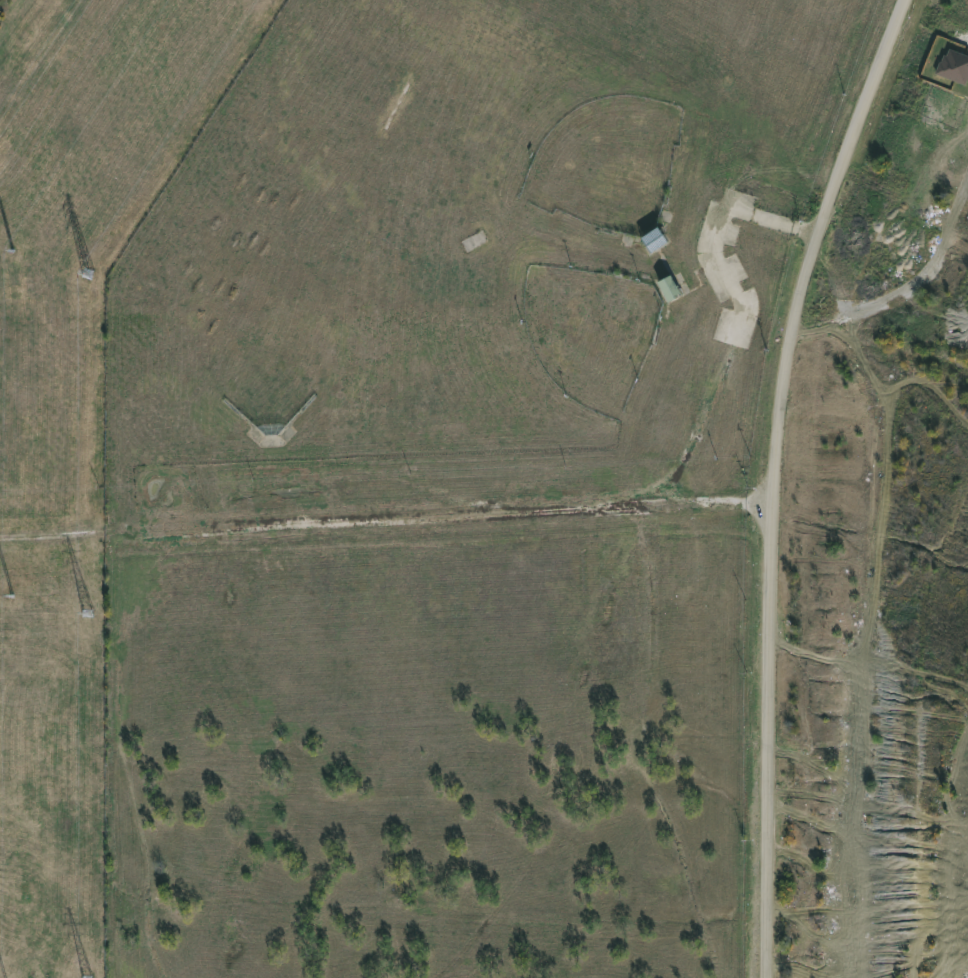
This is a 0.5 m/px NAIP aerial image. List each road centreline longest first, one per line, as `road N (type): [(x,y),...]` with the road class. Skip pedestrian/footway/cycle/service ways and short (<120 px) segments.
road 1 (tertiary): [(905,0),(830,215),(791,366),(776,504),(773,977)]
road 2 (residential): [(967,215),(945,270),(910,303),(863,313),(805,301)]

